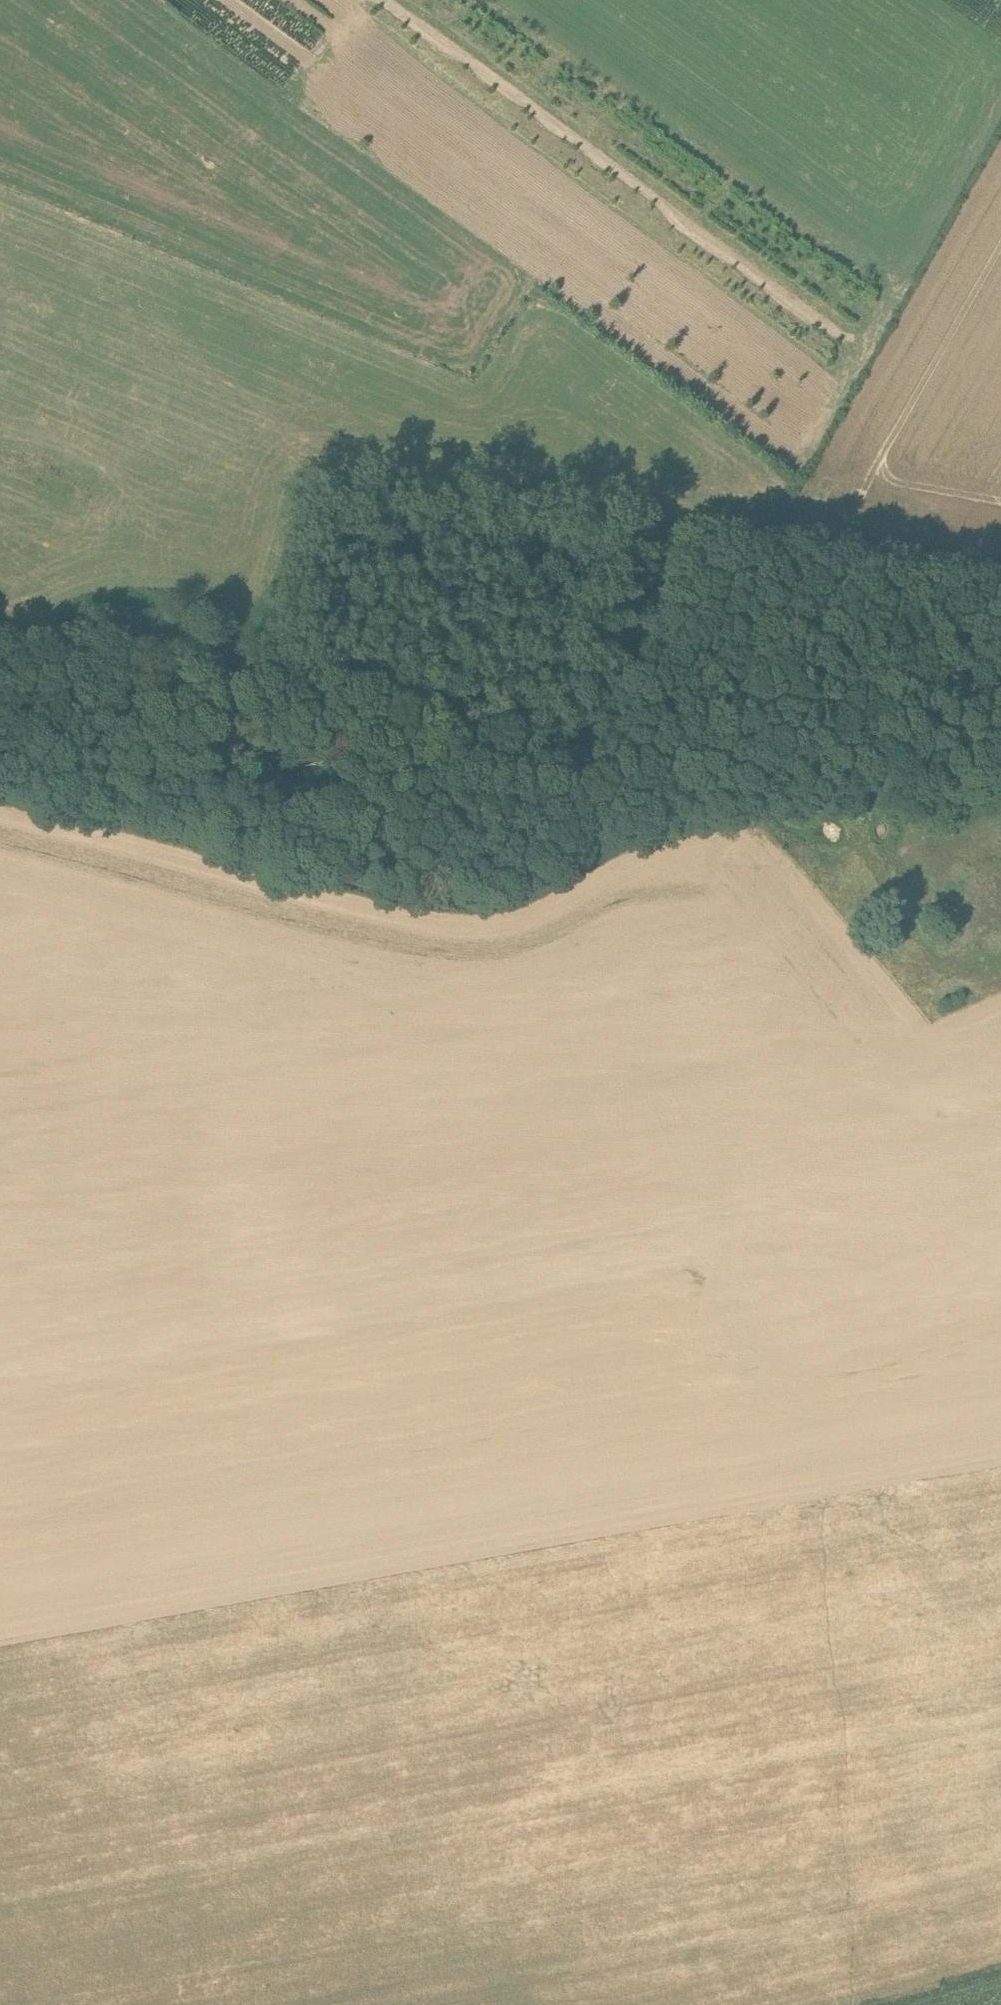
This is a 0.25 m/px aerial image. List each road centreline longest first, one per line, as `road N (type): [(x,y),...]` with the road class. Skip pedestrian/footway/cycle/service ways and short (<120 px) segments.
road 1 (track): [(831,2004),(949,1973)]

